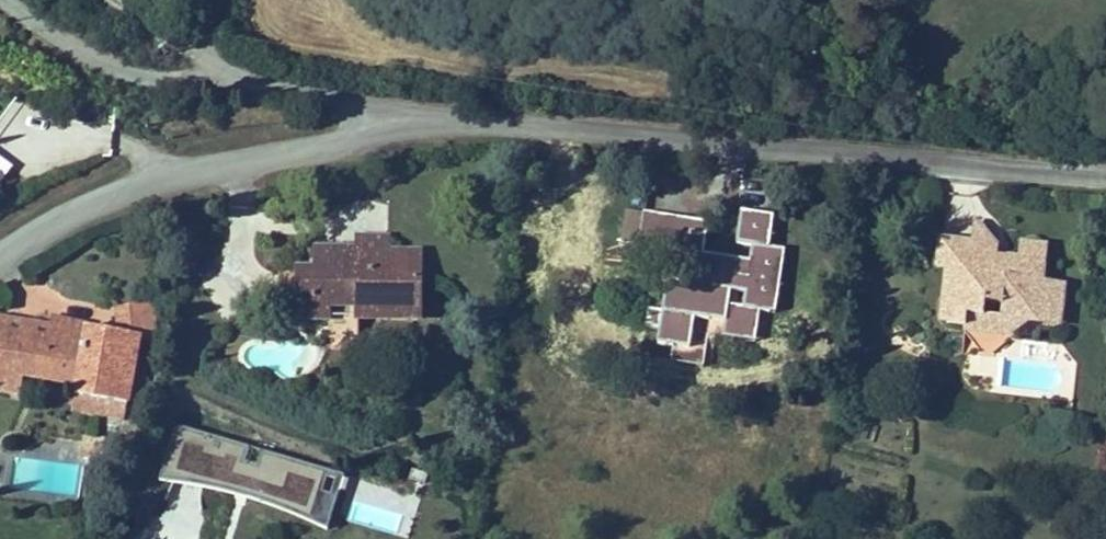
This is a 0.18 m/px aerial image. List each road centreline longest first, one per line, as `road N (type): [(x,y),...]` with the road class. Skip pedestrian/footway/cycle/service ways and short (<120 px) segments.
road 1 (residential): [(0,254),(122,190),(173,173),(454,122),(578,125),(1105,177)]

